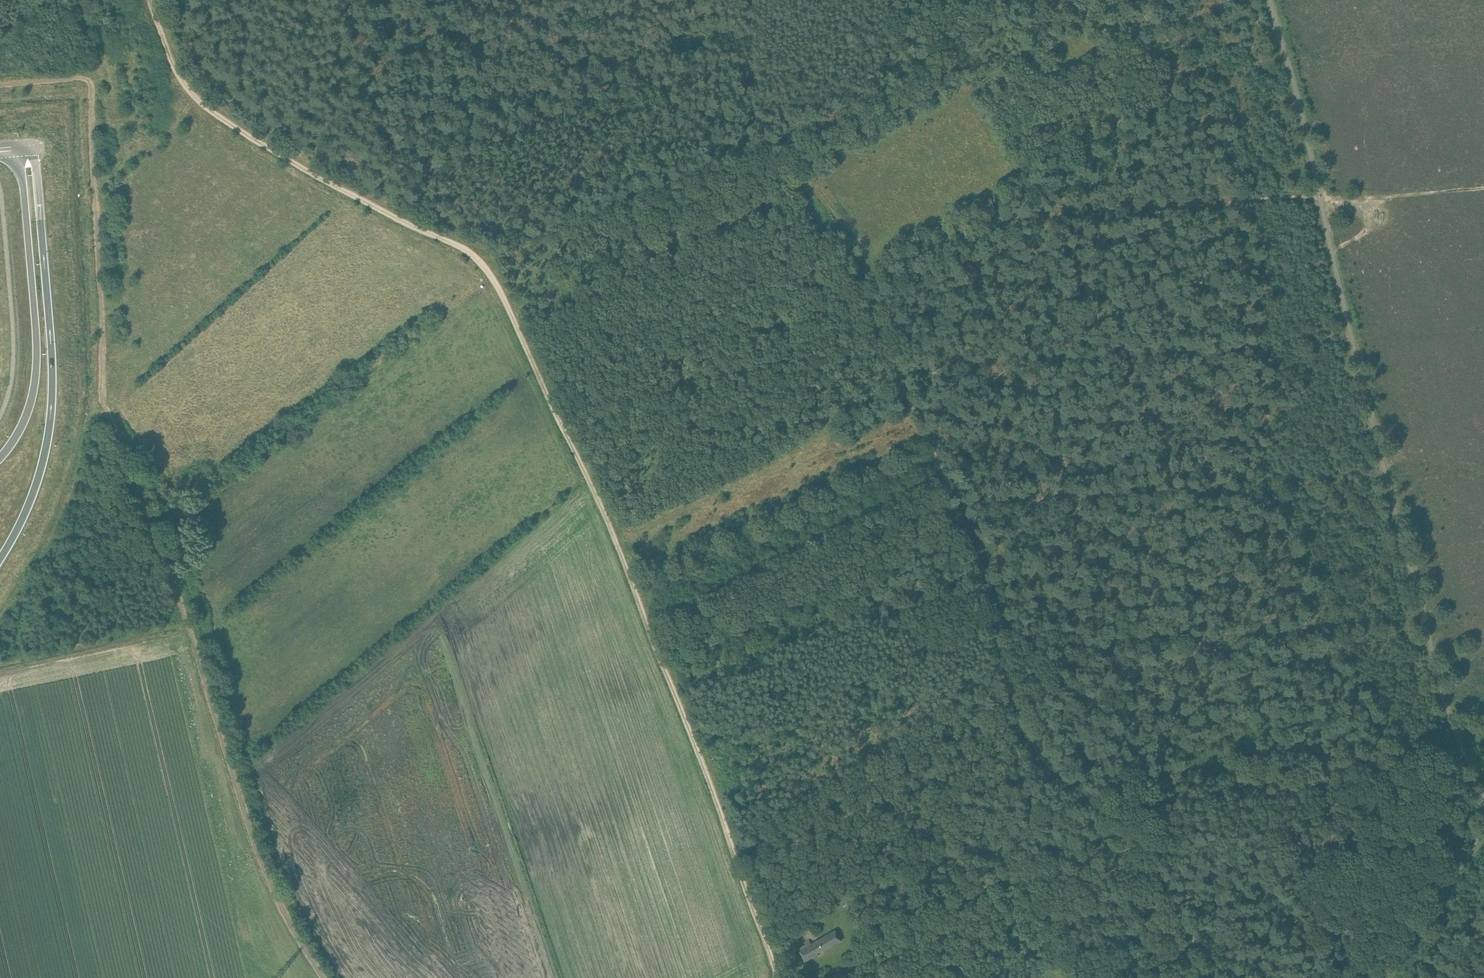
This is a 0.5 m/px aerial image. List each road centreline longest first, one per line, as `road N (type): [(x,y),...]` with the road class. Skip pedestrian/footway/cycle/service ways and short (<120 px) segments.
road 1 (track): [(153,0),(173,60),(209,106),(298,165),(445,238),(486,268),(680,694),(777,977)]
road 2 (motorway): [(0,558),(40,472),(52,398),(33,146)]
road 3 (motorway): [(20,148),(36,370),(20,428),(0,458)]

